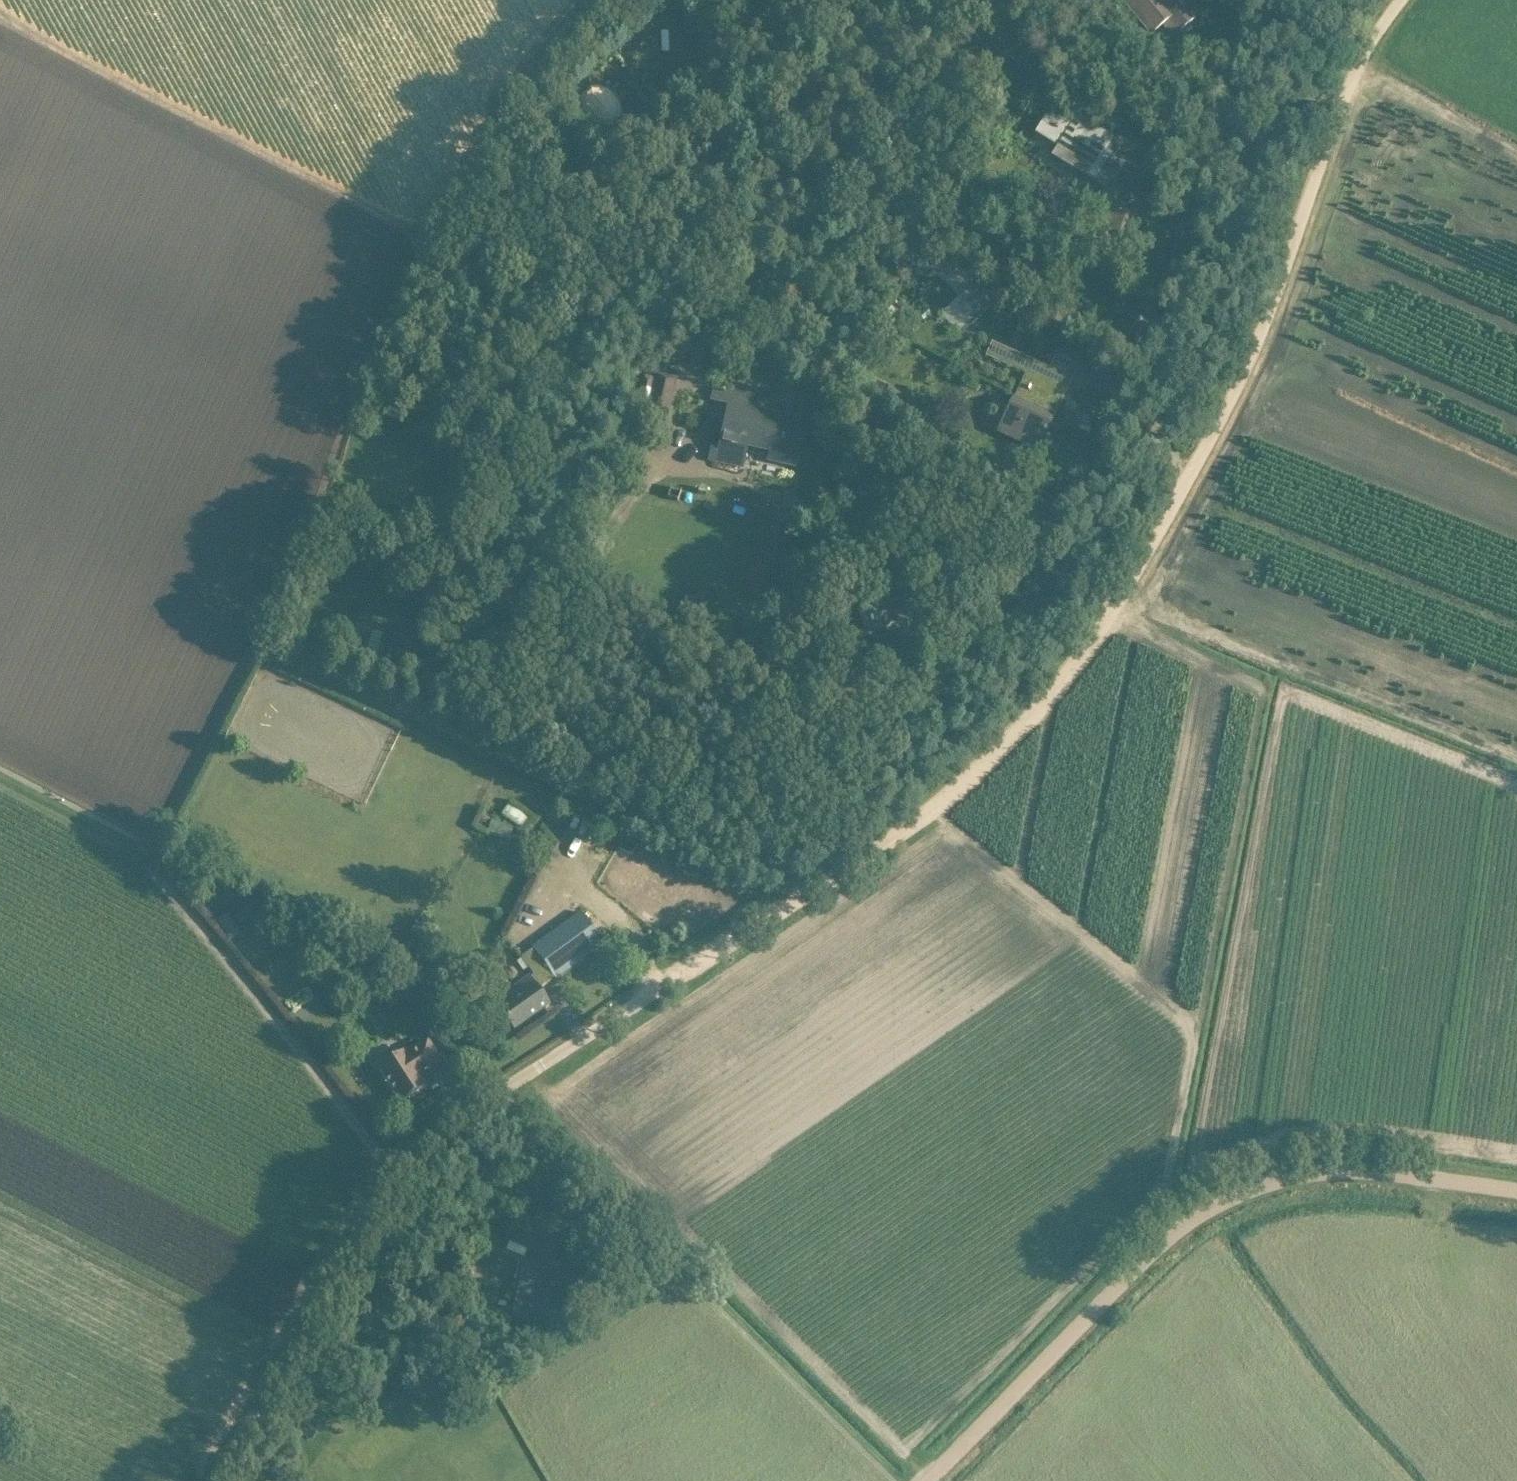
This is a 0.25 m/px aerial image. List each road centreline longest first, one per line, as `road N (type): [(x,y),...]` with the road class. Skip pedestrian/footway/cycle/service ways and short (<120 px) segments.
road 1 (track): [(696,959),(920,825),(1004,758),(1077,670),(1221,428),(1380,50),(1422,0)]
road 2 (unclassified): [(211,1480),(411,1159),(696,959)]
road 3 (unclassified): [(926,1480),(1188,1243),(1269,1190),(1333,1177),(1516,1194)]

